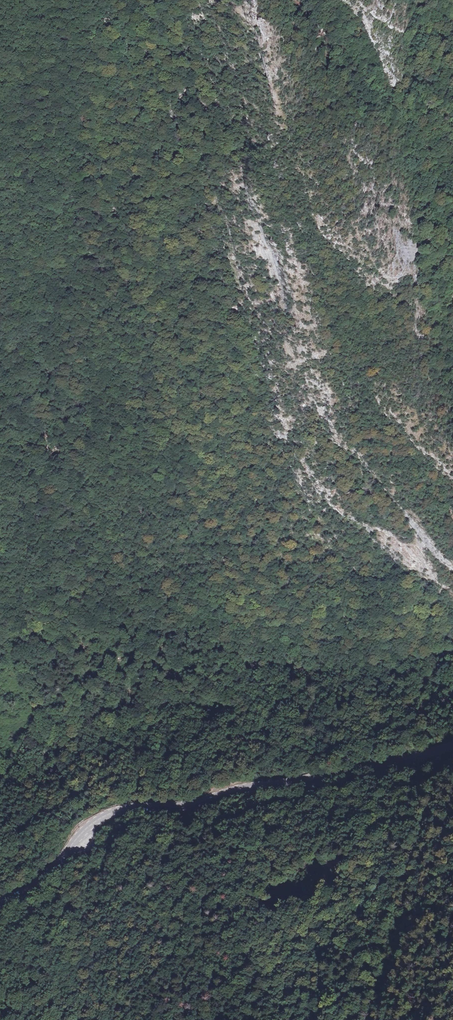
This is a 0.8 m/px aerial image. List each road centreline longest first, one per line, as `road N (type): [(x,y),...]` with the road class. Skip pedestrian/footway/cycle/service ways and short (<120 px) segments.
road 1 (secondary): [(0,904),(31,888),(92,824),(115,812),(193,803),(452,743)]

